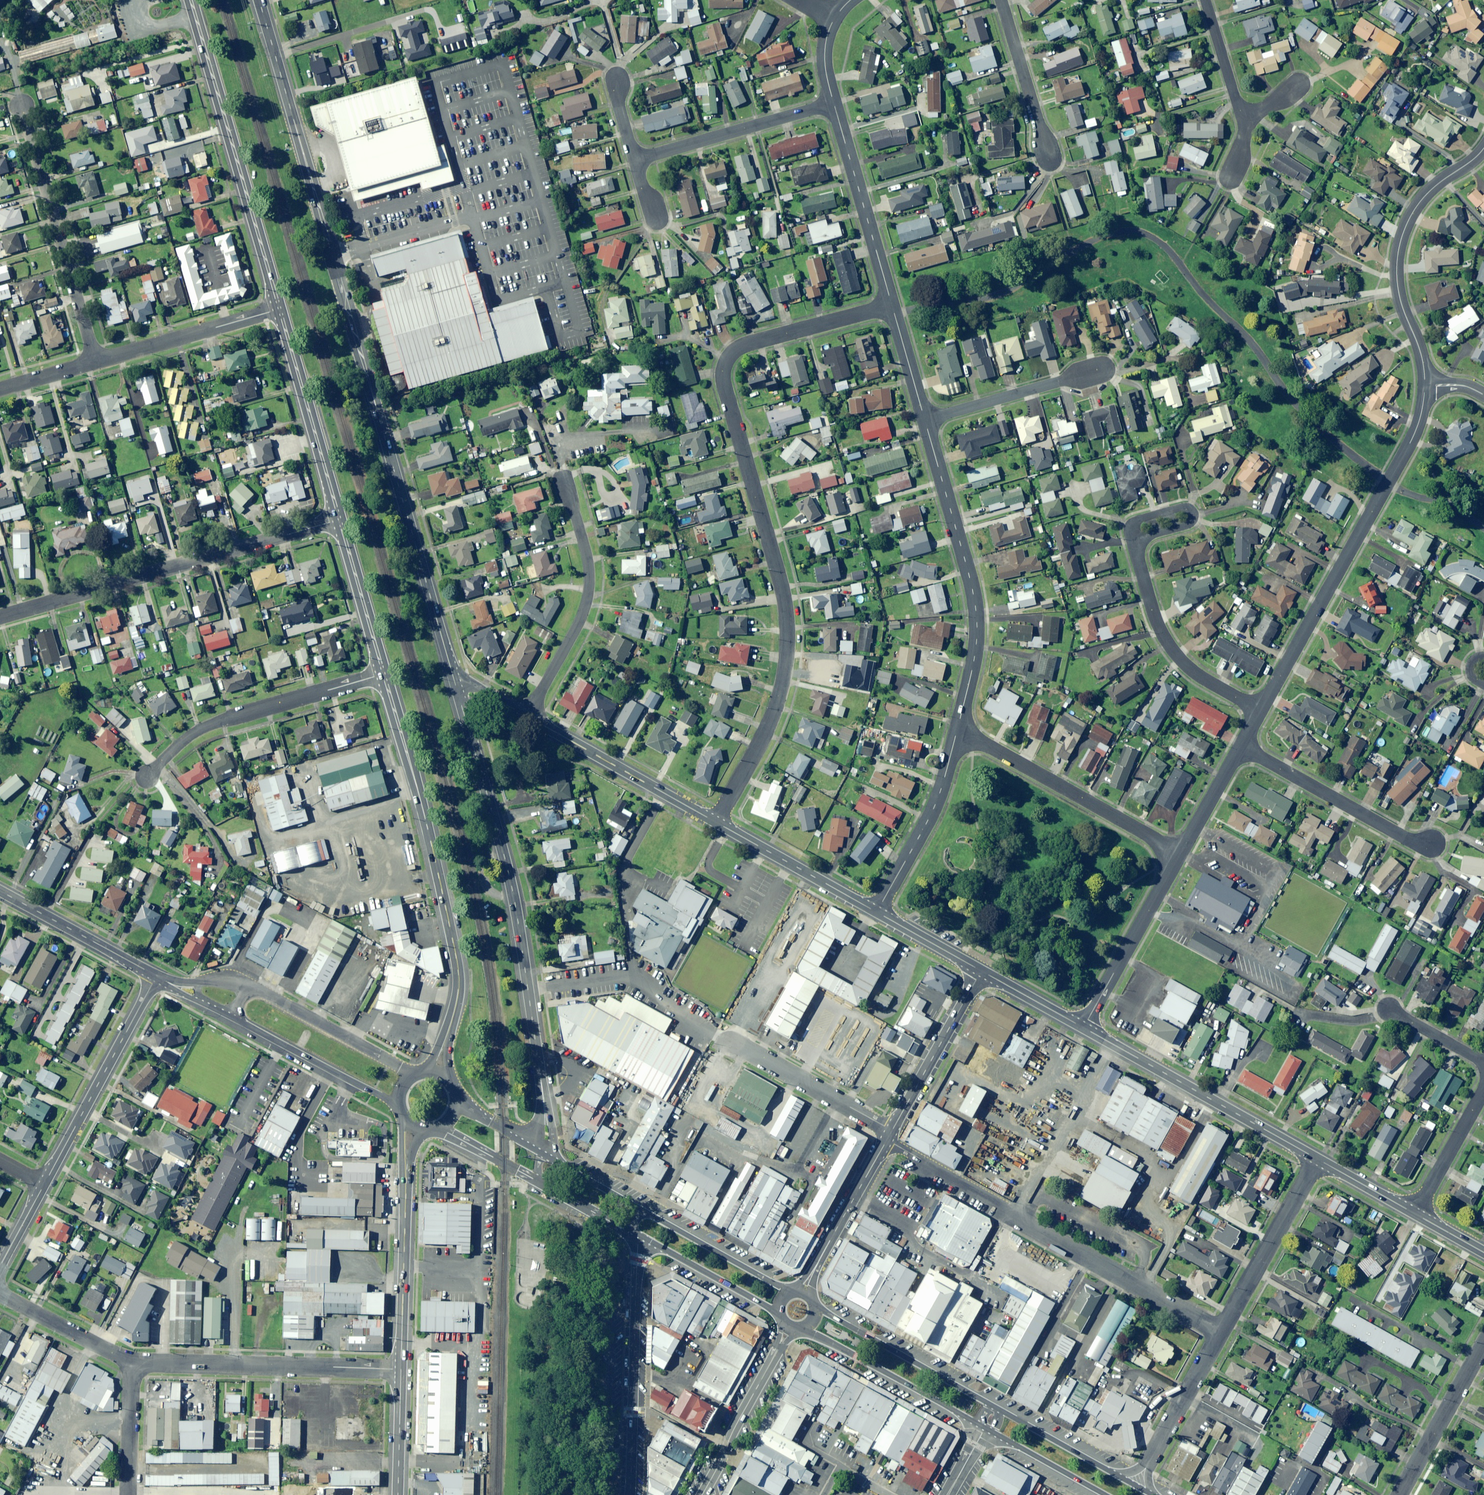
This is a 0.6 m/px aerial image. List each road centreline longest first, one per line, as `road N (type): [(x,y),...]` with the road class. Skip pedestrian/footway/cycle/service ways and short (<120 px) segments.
road 1 (tertiary): [(260,0),(453,675)]
road 2 (residential): [(892,304),(747,346),(724,366),(783,596),(787,648),(774,711),(716,822)]
road 3 (tertiary): [(453,675),(516,903),(549,1155)]
road 4 (residential): [(1221,1333),(890,1134)]
road 5 (primary): [(384,675),(457,960),(445,1037)]
road 6 (residential): [(1260,712),(1411,442),(1425,385)]
road 7 (residential): [(0,619),(342,520)]
road 8 (residential): [(957,736),(977,612),(924,419)]
road 9 (primary): [(192,0),(277,309)]
road 10 (residential): [(1483,146),(1428,194),(1401,243),(1398,288),(1425,385)]
road 11 (residential): [(129,1360),(401,1370)]
road 12 (tertiary): [(1320,1160),(1083,1027)]
road 13 (residential): [(145,782),(178,745),(221,720),(384,675)]
road 14 (residential): [(23,105),(95,363)]
road 15 (residential): [(625,1494),(637,1238)]
road 16 (residential): [(957,736),(1003,753),(1180,854)]
road 17 (residential): [(528,717),(588,593),(588,562),(565,482)]
road 18 (residential): [(44,1185),(157,975)]
road 19 (residential): [(1133,539),(1159,631),(1201,679),(1260,712)]
road 20 (primary): [(277,309),(342,520)]
road 21 (residential): [(1241,745),(1421,844),(1434,844)]
road 22 (tertiary): [(716,822),(528,717)]
road 23 (residential): [(892,304),(833,103)]
road 24 (residential): [(634,161),(833,103)]
road 25 (primary): [(401,1370),(406,1165)]
road 26 (primary): [(982,1427),(804,1329)]
road 27 (primary): [(817,1308),(994,1407)]
road 28 (residential): [(1221,1333),(1320,1160)]
road 29 (residential): [(1083,1027),(1180,854)]
road 30 (residential): [(876,912),(931,817),(957,736)]
road 31 (residential): [(727,1035),(890,1134)]
road 32 (residential): [(95,363),(277,309)]
road 33 (residential): [(700,1494),(788,1328)]
road 34 (residential): [(981,971),(890,1134)]
road 35 (tertiary): [(398,1109),(235,1020)]
road 36 (residential): [(924,419),(1101,369)]
road 37 (tertiary): [(876,912),(716,822)]
road 38 (tertiary): [(253,990),(412,1076)]
road 39 (residential): [(890,1134),(803,1291)]
road 40 (tertiary): [(0,890),(157,975)]
road 41 (residential): [(1400,1494),(1483,1344)]
road 42 (residential): [(1001,0),(1050,160)]
road 43 (primary): [(646,1212),(788,1293)]
road 44 (primary): [(778,1316),(637,1238)]
road 45 (primary): [(342,520),(384,675)]
road 46 (residential): [(0,1287),(129,1360)]
road 47 (residential): [(1149,1459),(1221,1333)]
road 48 (residential): [(1414,1212),(1483,1089)]
road 49 (primary): [(994,1407),(1114,1475)]
road 50 (residential): [(1133,539),(1184,524),(1191,509),(1139,519),(1131,528)]
road 51 (residential): [(129,1360),(125,1494)]
road 52 (primary): [(1098,1494),(982,1427)]
road 53 (residential): [(1205,0),(1236,101),(1251,117)]
road 54 (residential): [(1180,854),(1241,745)]
road 55 (primary): [(398,1494),(401,1370)]

